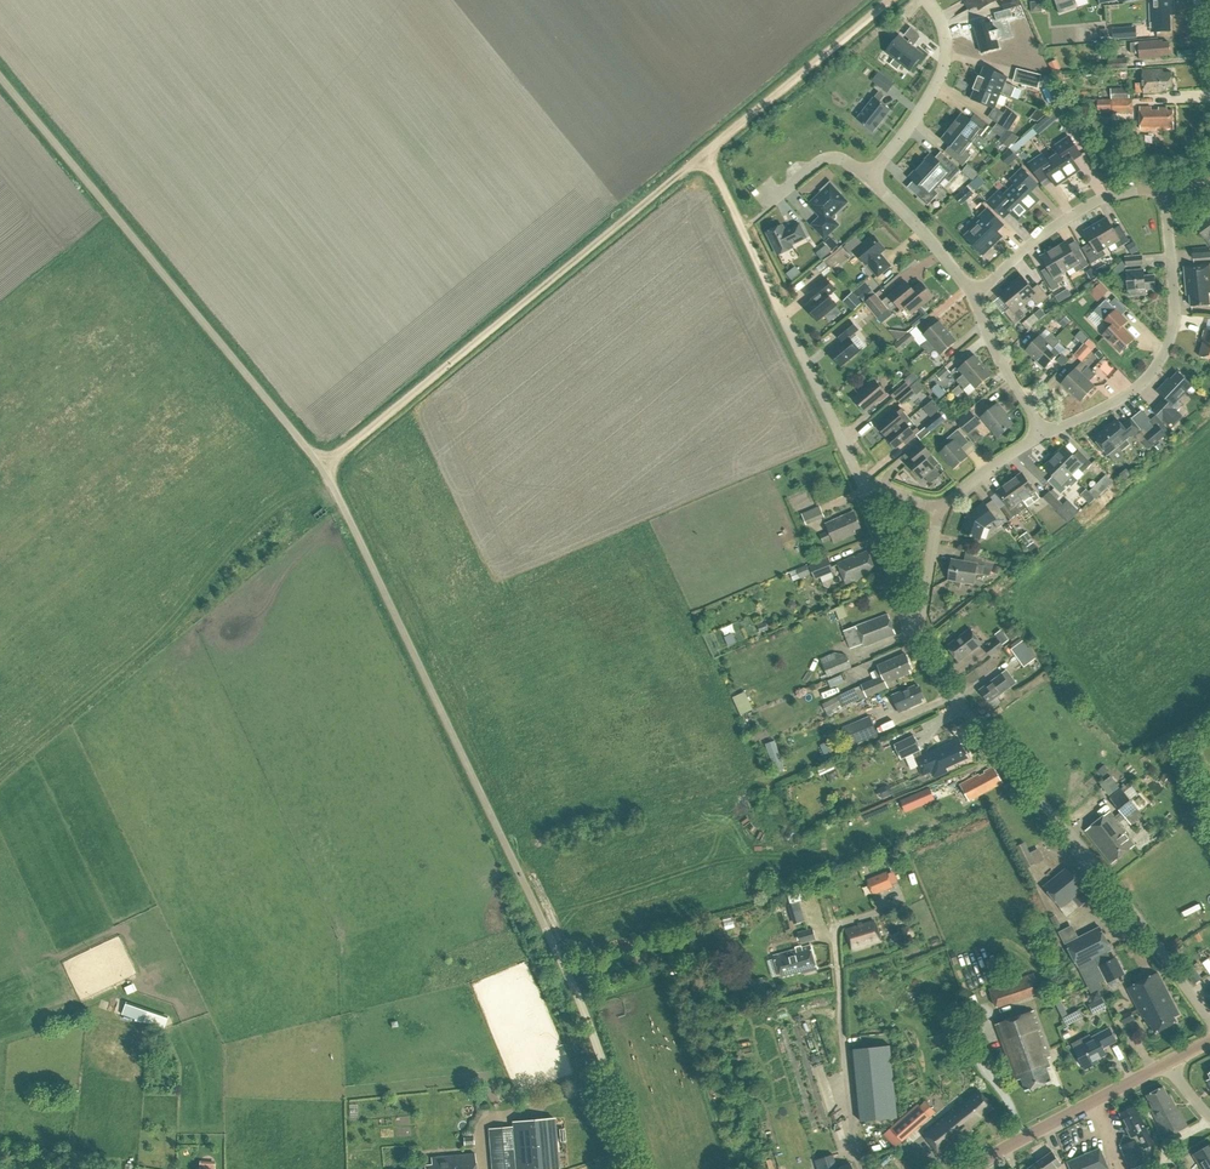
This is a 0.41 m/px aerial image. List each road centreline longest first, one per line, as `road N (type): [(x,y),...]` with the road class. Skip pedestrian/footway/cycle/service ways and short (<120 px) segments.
road 1 (unclassified): [(0,77),(322,467),(589,1020),(640,1168)]
road 2 (track): [(888,0),(322,467)]
road 3 (unclassified): [(912,635),(946,691),(1114,886),(1209,1021)]
road 4 (residential): [(1043,434),(1117,400),(1164,352),(1175,303),(1165,188)]
road 5 (residential): [(975,297),(1063,220),(1104,197),(1165,188)]
road 6 (unclassified): [(973,1168),(1170,1062)]
road 7 (unclassified): [(777,303),(866,490)]
road 8 (residential): [(870,179),(938,81),(946,54),(928,0)]
road 9 (track): [(777,303),(706,152)]
road 10 (residential): [(975,297),(870,179)]
road 11 (residential): [(1043,434),(975,297)]
road 12 (unclassified): [(866,490),(912,635)]
road 13 (residential): [(870,179),(824,159),(763,212)]
road 14 (residential): [(939,507),(912,635)]
road 15 (residential): [(1043,434),(939,507)]

